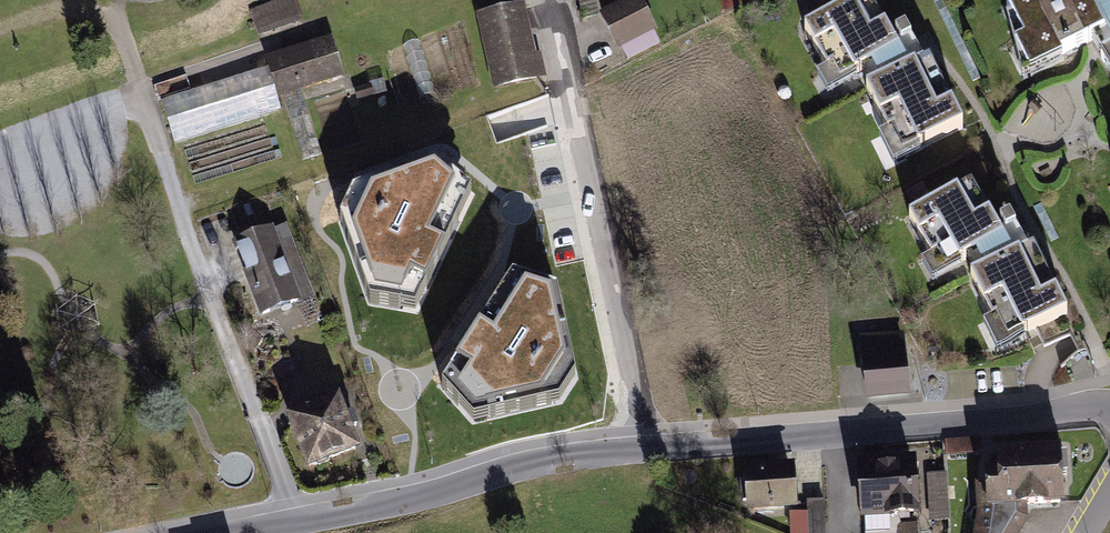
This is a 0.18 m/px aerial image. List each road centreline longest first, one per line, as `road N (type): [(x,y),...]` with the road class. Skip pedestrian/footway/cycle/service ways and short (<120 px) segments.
road 1 (residential): [(297,522),(114,11)]
road 2 (residential): [(1109,411),(1094,405),(1027,419),(645,448)]
road 3 (residential): [(552,0),(645,448)]
road 4 (residential): [(645,448),(518,466),(427,497),(297,522)]

